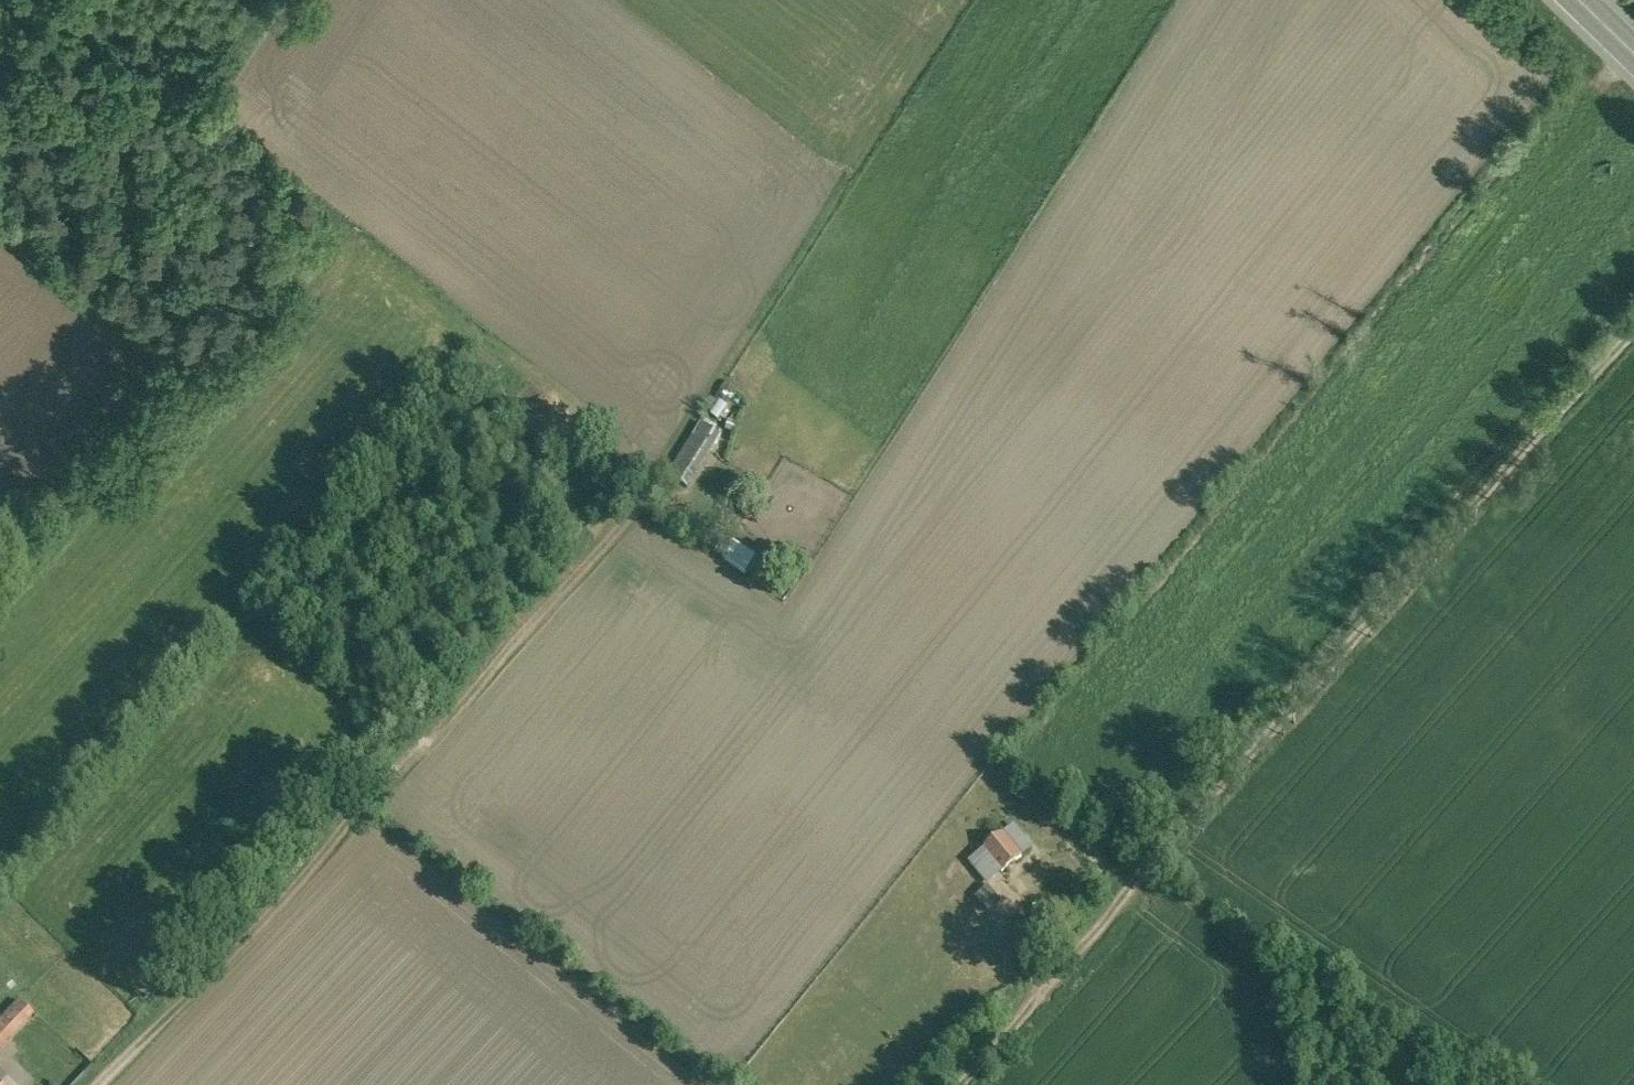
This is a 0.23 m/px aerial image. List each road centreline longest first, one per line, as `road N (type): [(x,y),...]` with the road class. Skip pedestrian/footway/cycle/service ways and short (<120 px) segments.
road 1 (track): [(1633,344),(967,1084)]

